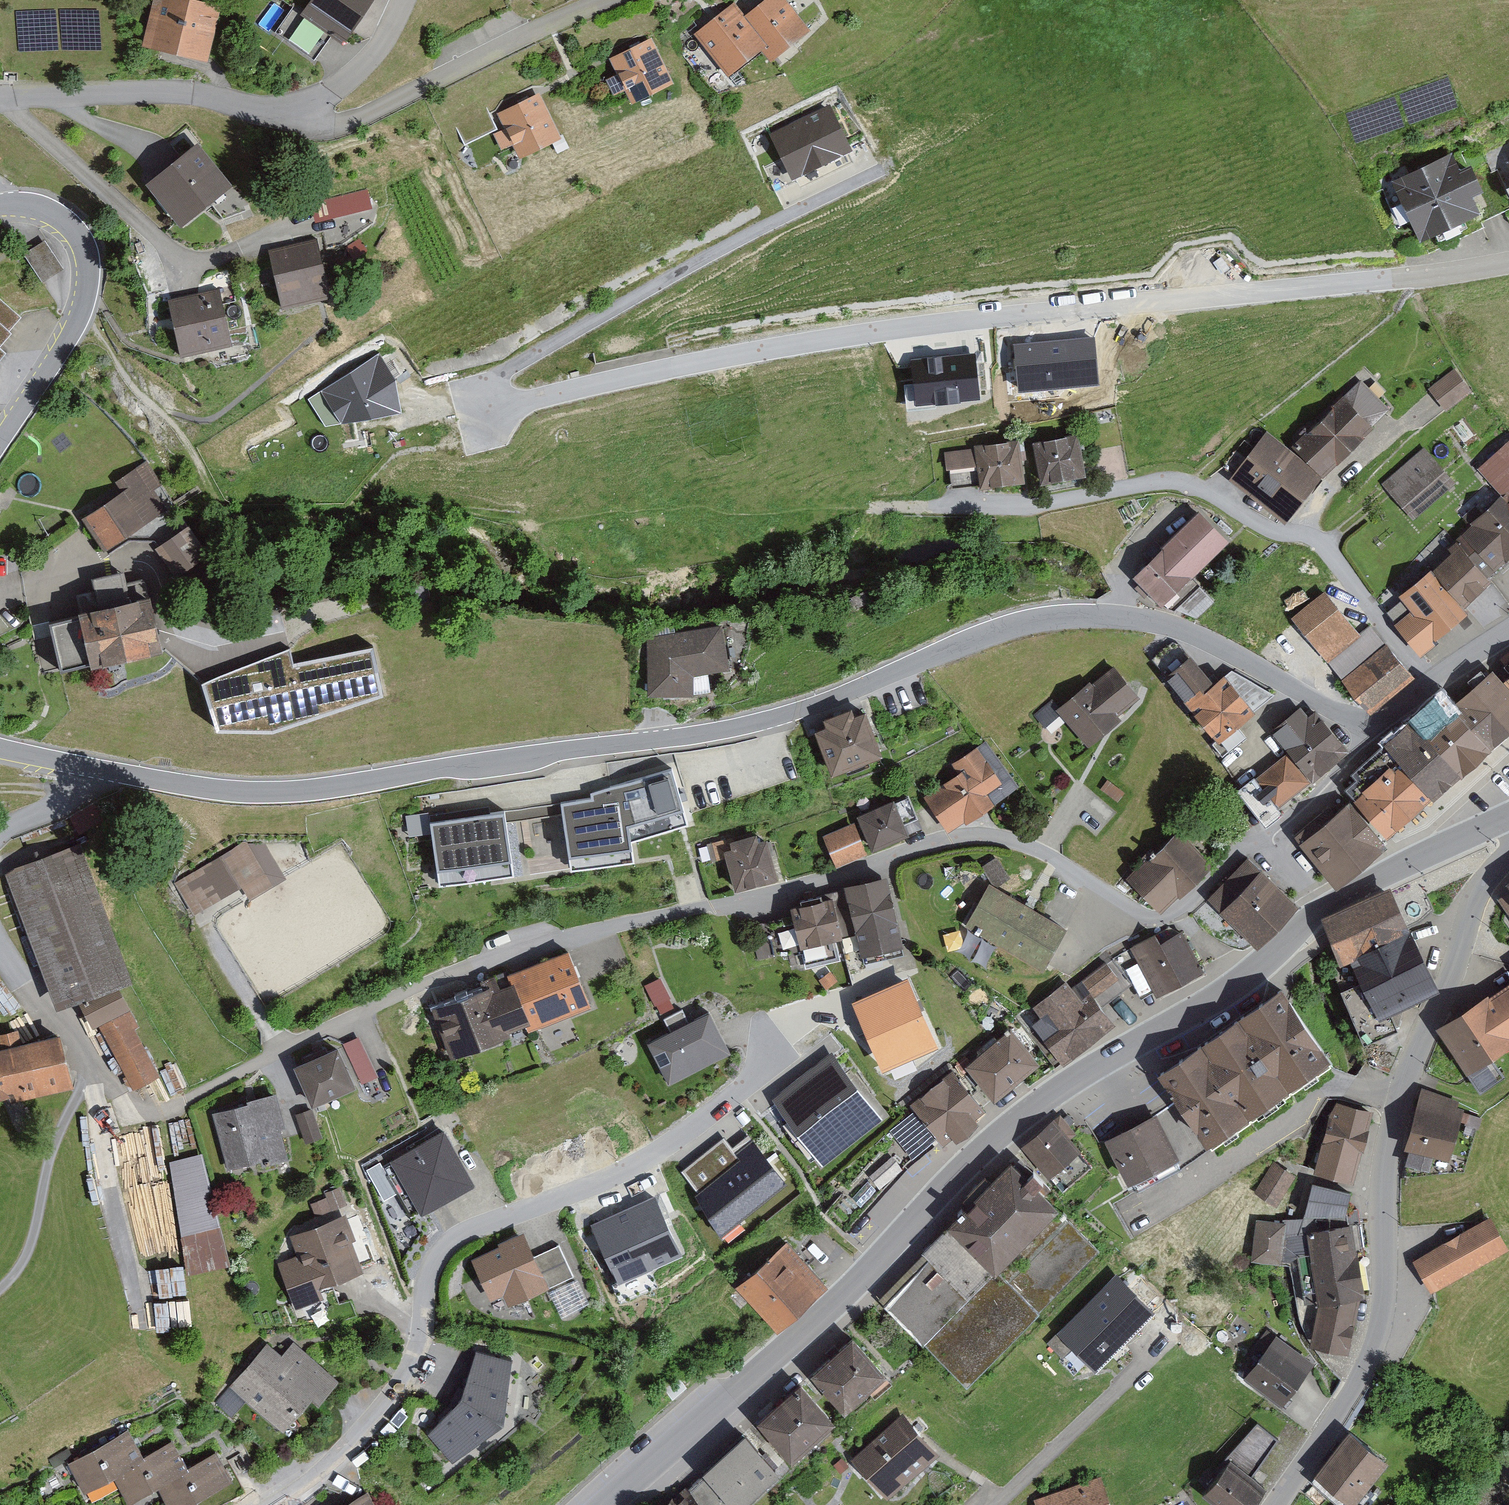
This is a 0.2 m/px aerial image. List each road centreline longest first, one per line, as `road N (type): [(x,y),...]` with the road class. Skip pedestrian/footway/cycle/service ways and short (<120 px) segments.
road 1 (tertiary): [(1372,728),(1196,635),(1132,618),(1084,616),(991,633),(771,719),(673,737),(323,789),(240,792),(100,769)]
road 2 (residential): [(95,1087),(151,1111),(171,1110),(274,1054),(496,955),(745,899),(959,835),(1036,848),(1151,918),(1181,911),(1245,851),(1270,839)]
road 3 (residential): [(489,409),(877,329),(1508,261)]
road 4 (secondary): [(1323,910),(1236,986),(994,1140),(829,1312),(608,1504)]
road 5 (residential): [(1277,1504),(1375,1344),(1386,1295),(1386,1176),(1396,1114),(1475,902),(1508,854)]
road 6 (residential): [(275,1504),(342,1452),(411,1361),(430,1266),(458,1234),(622,1174),(709,1115),(771,1060)]
road 7 (residential): [(1434,682),(1326,549),(1303,534),(1276,532),(1207,491),(1158,481),(1012,507),(930,507)]
road 8 (residential): [(303,112),(322,122),(354,123),(600,0)]
road 9 (tertiary): [(0,444),(79,319),(87,280),(75,231),(30,204),(0,205)]
road 10 (residential): [(0,96),(192,94),(303,112)]
road 11 (residential): [(0,1294),(33,1256),(52,1151),(70,1112),(95,1087)]
road 12 (secondary): [(1508,816),(1323,910)]
road 13 (residential): [(95,1087),(82,1042),(32,994),(0,944)]
road 14 (residential): [(303,112),(359,68),(406,0)]
road 15 (residential): [(1270,839),(1335,780),(1372,728)]
road 16 (residential): [(0,840),(97,779),(100,769)]

